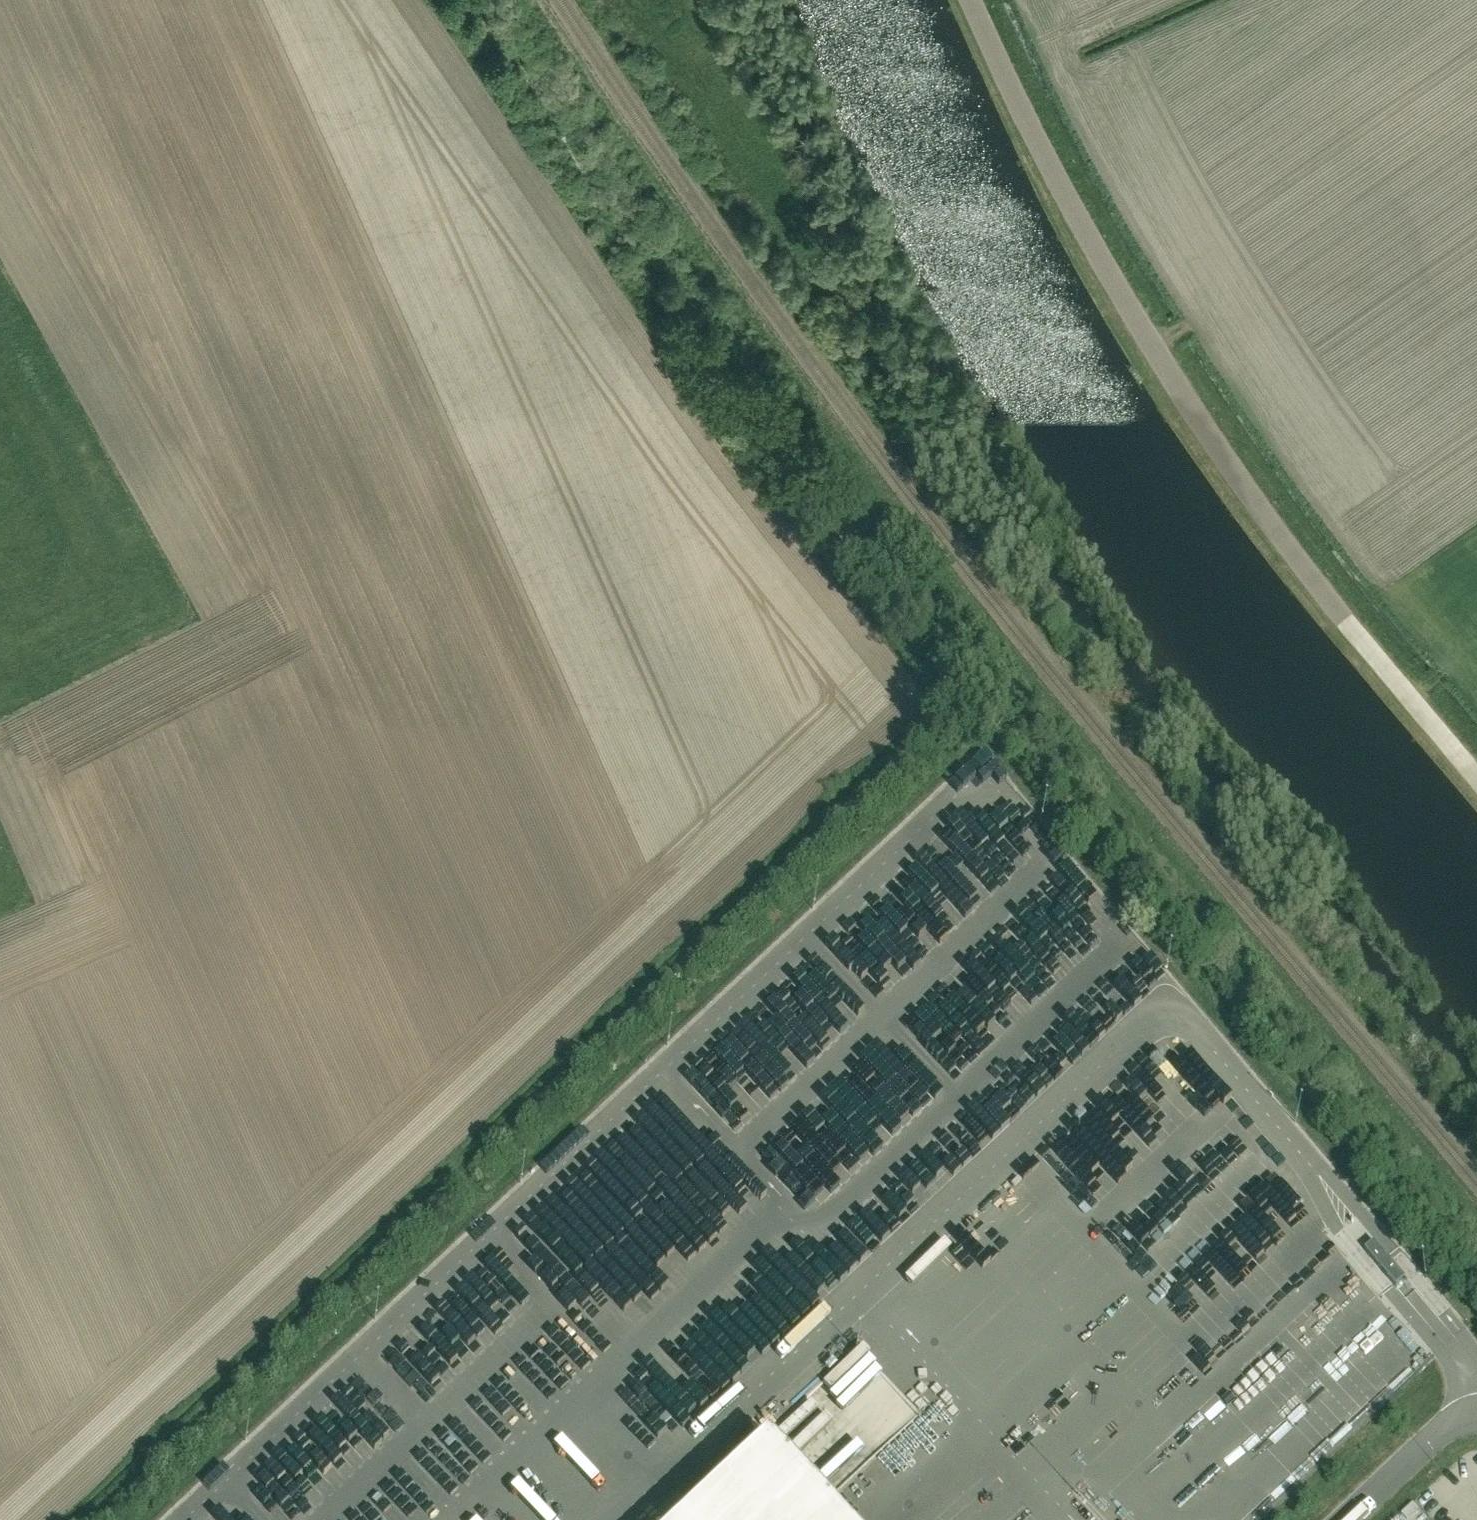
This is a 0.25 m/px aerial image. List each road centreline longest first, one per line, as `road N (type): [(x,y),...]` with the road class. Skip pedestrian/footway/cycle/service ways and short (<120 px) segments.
road 1 (unclassified): [(1476,773),(1321,589),(1215,444),(1051,171),(970,0)]
road 2 (unclassified): [(1476,1395),(1343,1519)]

